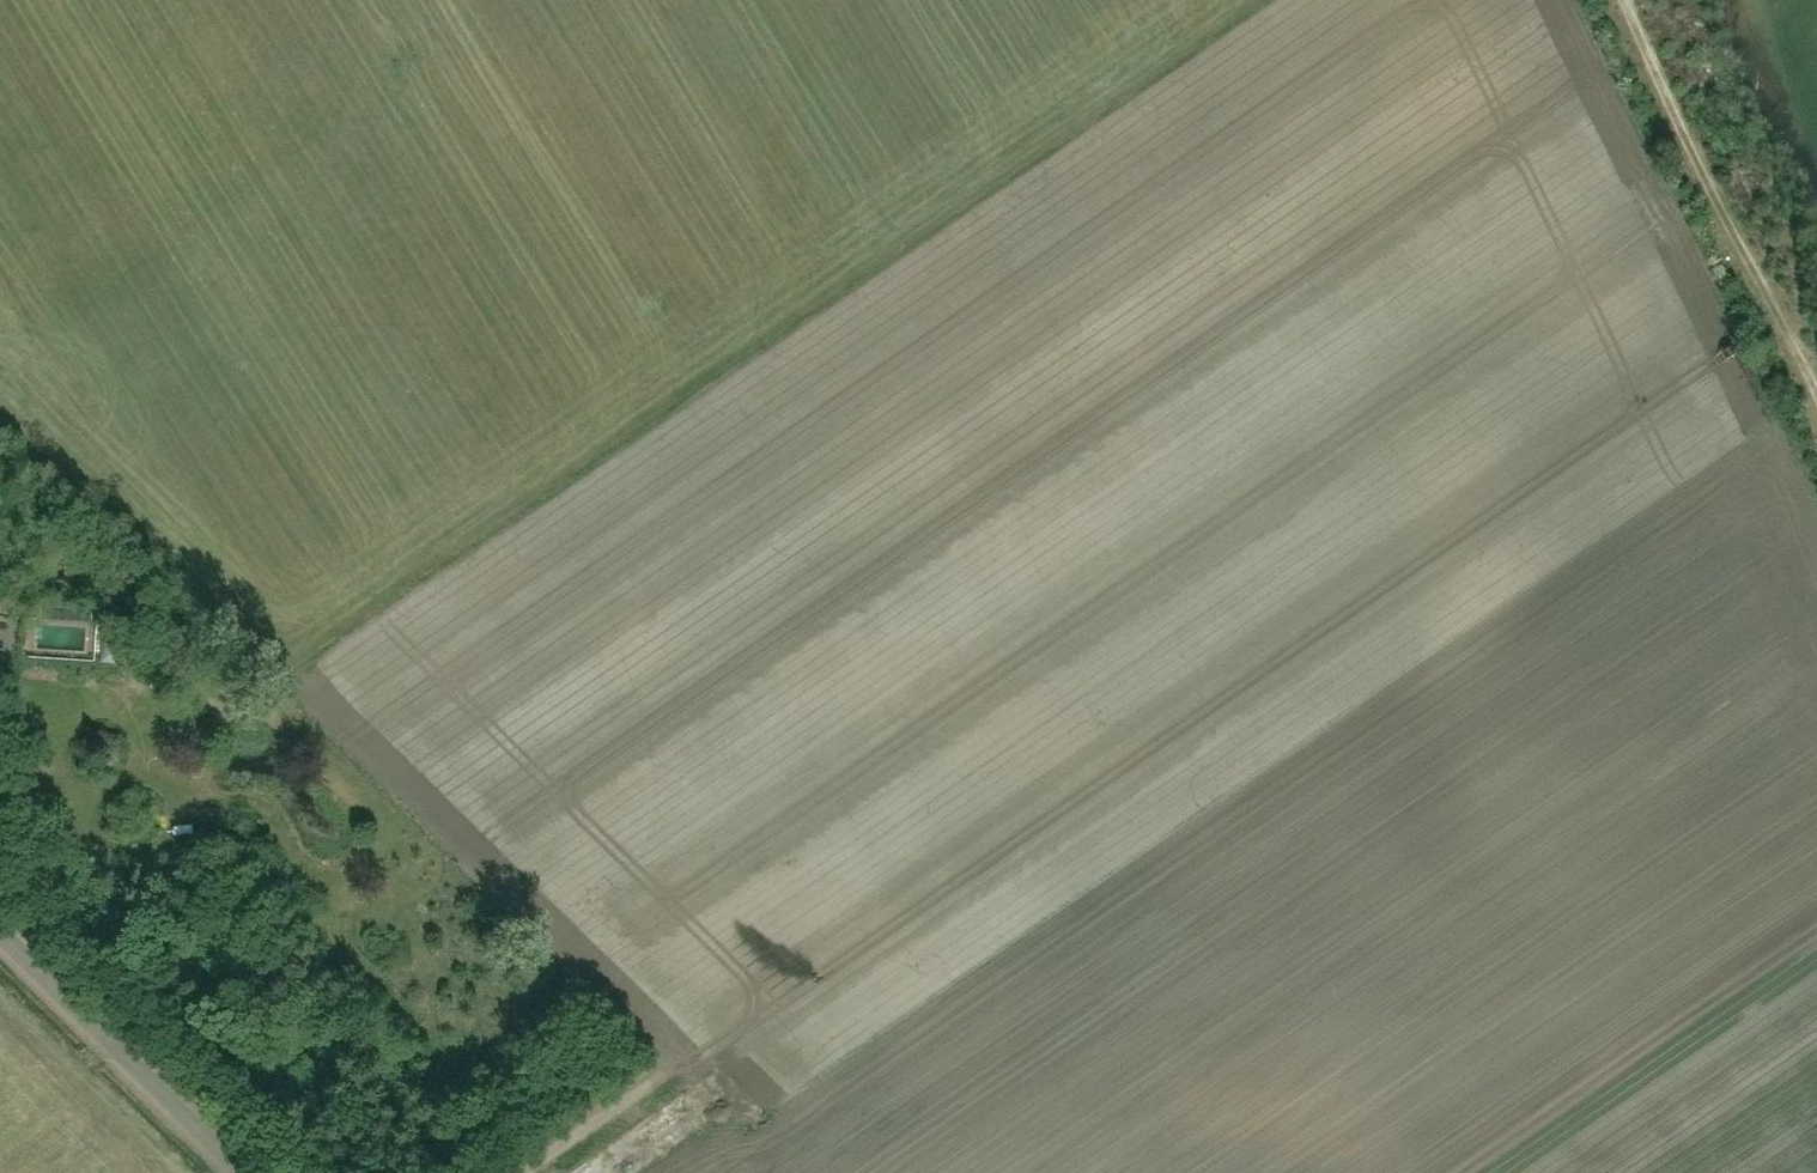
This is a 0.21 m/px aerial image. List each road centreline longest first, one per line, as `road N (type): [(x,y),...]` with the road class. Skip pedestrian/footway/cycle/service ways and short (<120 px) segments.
road 1 (track): [(1816,398),(1630,0)]
road 2 (unclassified): [(246,1172),(0,934)]

